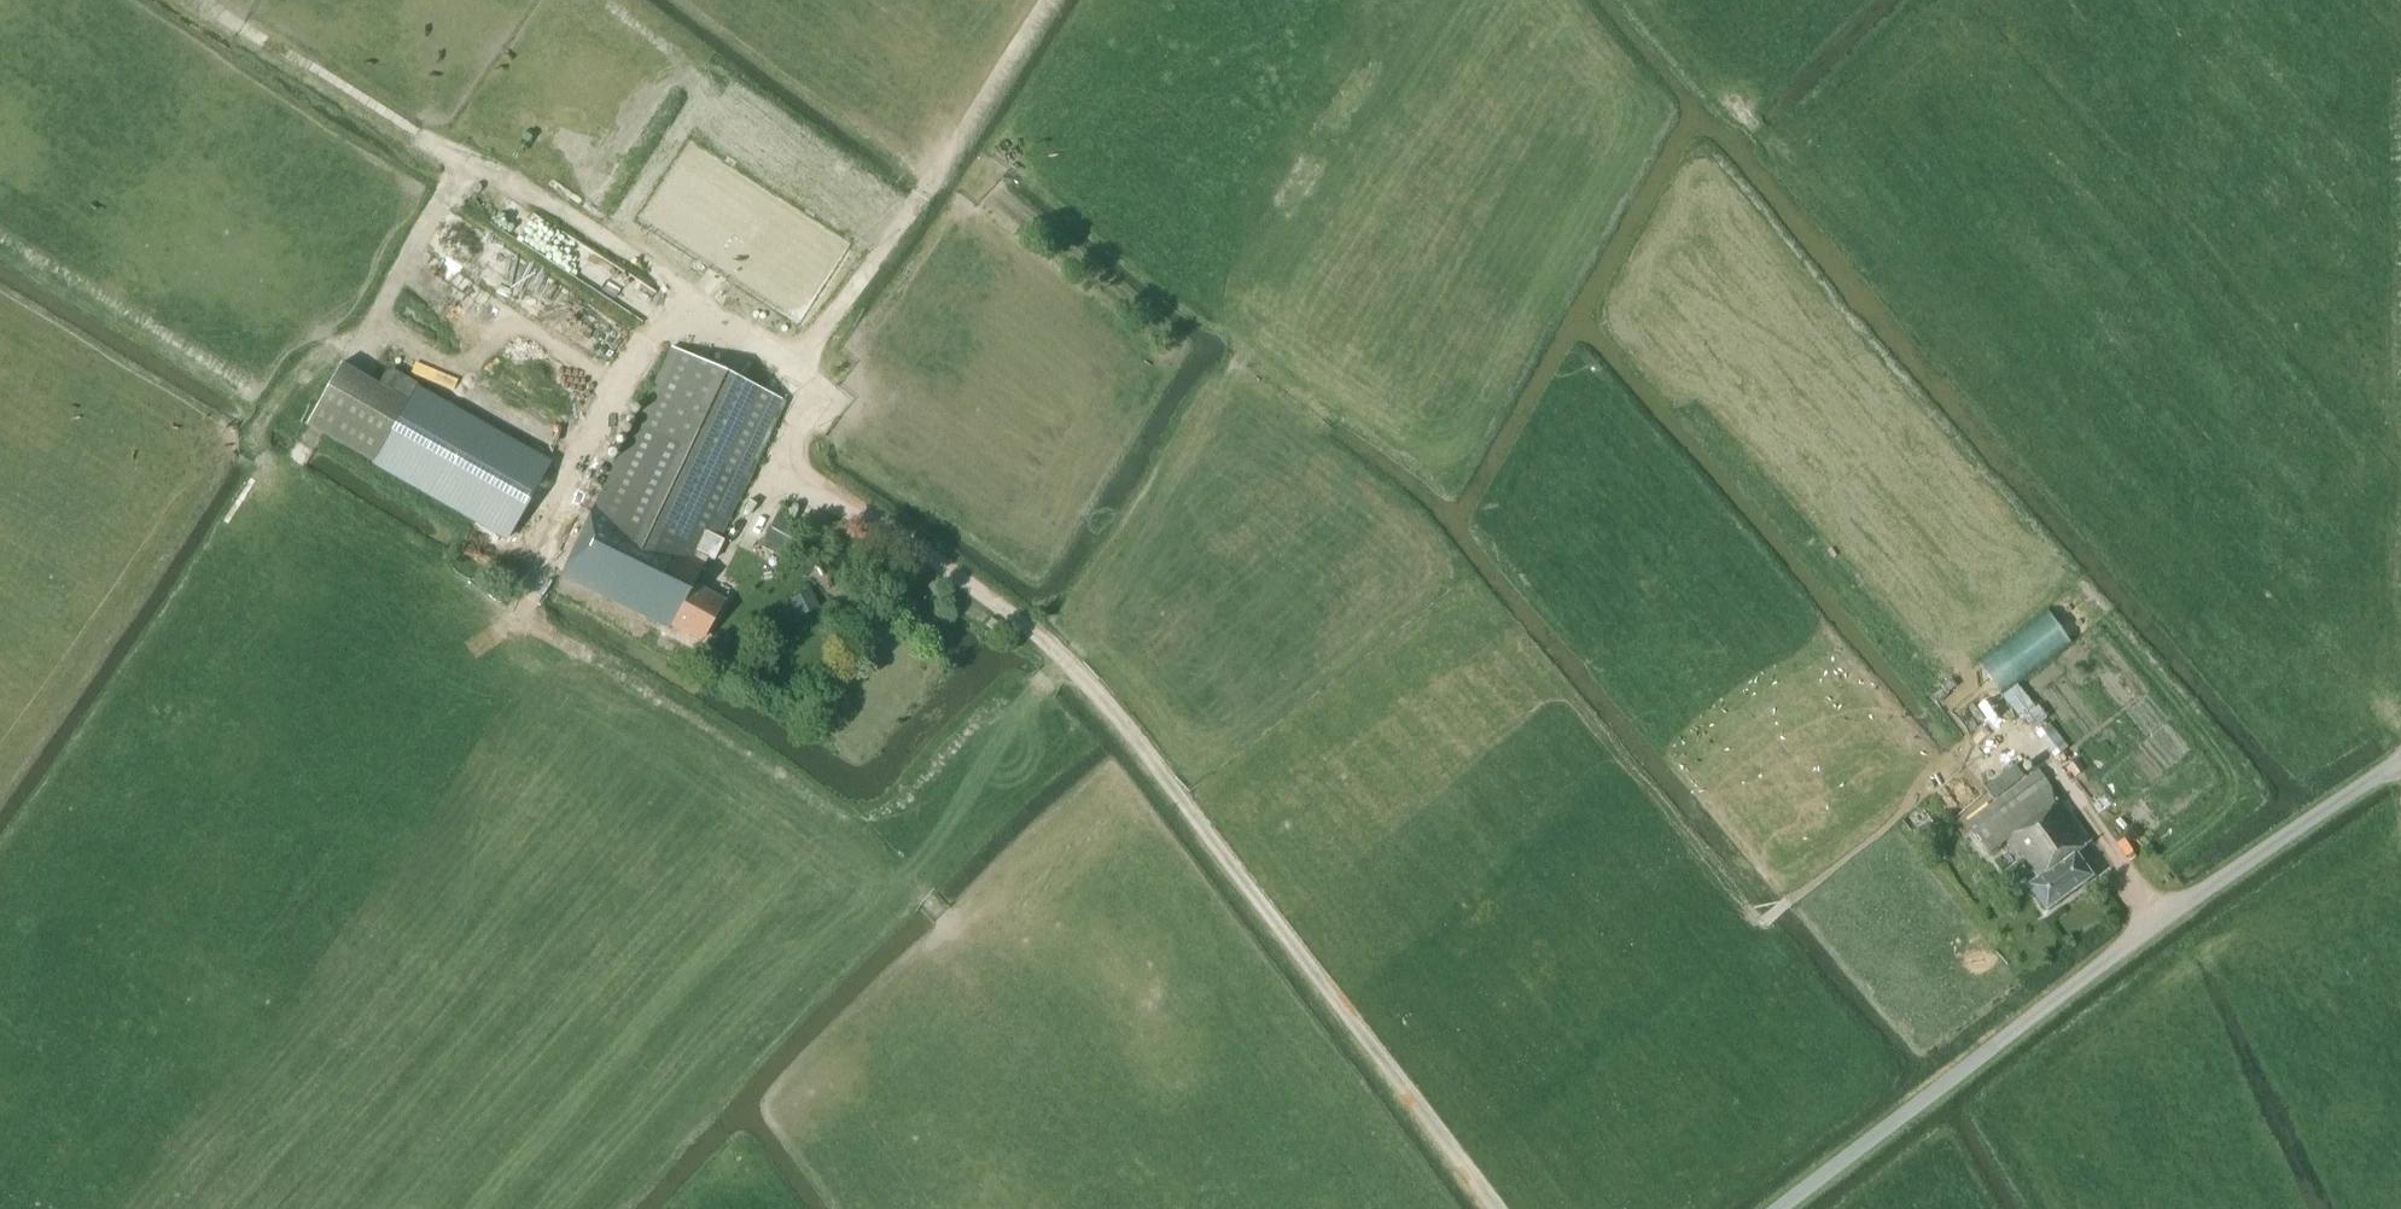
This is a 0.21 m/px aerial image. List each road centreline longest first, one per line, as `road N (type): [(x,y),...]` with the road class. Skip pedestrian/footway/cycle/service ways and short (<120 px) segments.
road 1 (unclassified): [(1774,1208),(2161,920),(2400,759)]

